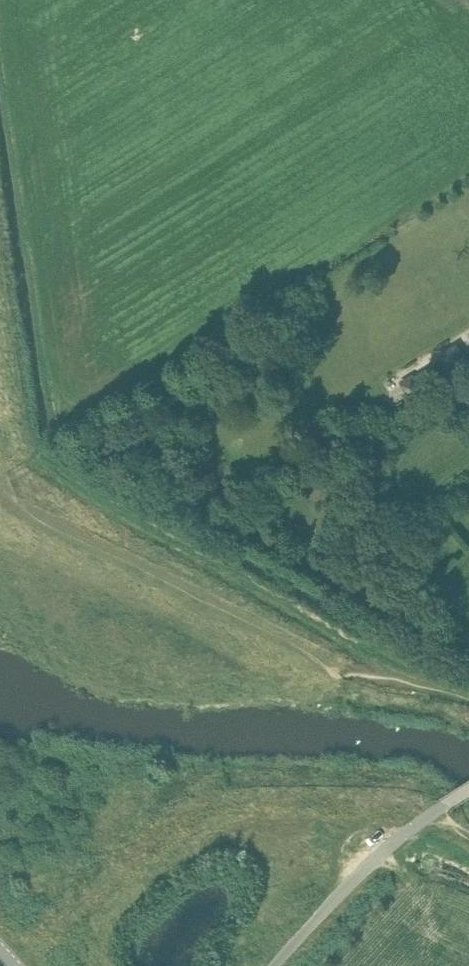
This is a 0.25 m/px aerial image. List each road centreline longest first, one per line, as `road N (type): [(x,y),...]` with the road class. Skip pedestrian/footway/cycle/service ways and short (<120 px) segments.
road 1 (unclassified): [(278,965),(401,835),(468,791)]

